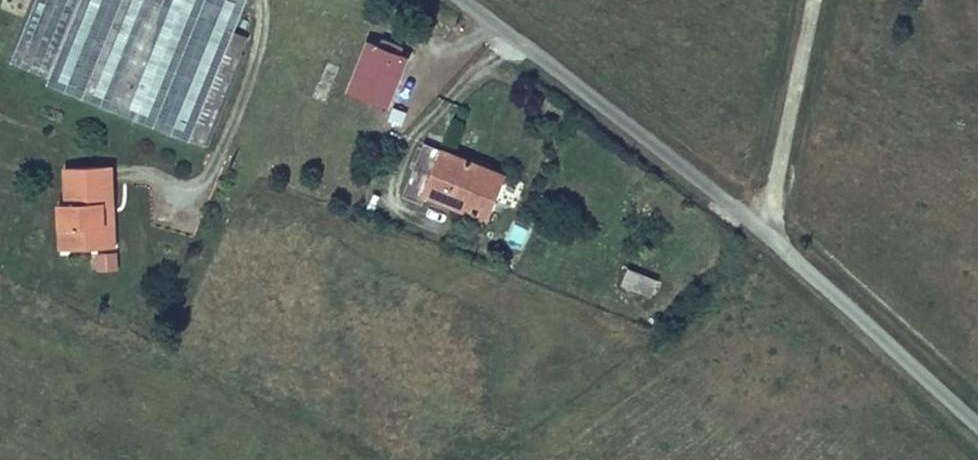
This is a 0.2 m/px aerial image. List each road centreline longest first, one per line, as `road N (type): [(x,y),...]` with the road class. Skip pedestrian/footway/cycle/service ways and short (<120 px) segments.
road 1 (unclassified): [(463,0),(761,230),(977,428)]
road 2 (track): [(761,230),(814,0)]

